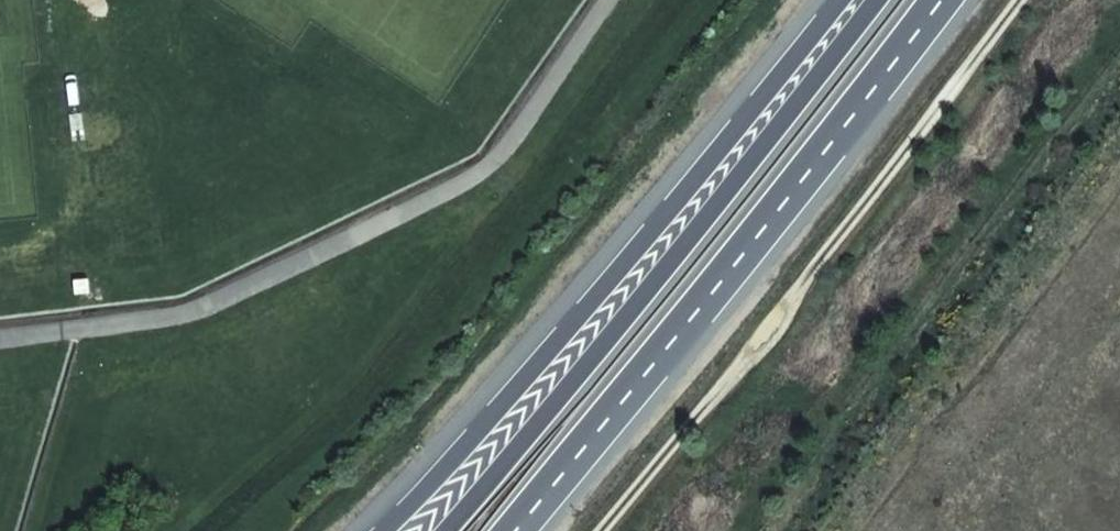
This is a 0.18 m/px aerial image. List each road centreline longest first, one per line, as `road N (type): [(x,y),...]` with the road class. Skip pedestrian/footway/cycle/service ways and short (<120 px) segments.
road 1 (secondary): [(849,0),(459,461),(384,530)]
road 2 (secondary): [(882,0),(453,530)]
road 3 (track): [(603,530),(1017,0)]
road 4 (secondary): [(625,391),(920,0)]
road 5 (secondary): [(510,530),(625,391)]
road 6 (secondary): [(514,530),(625,391)]

